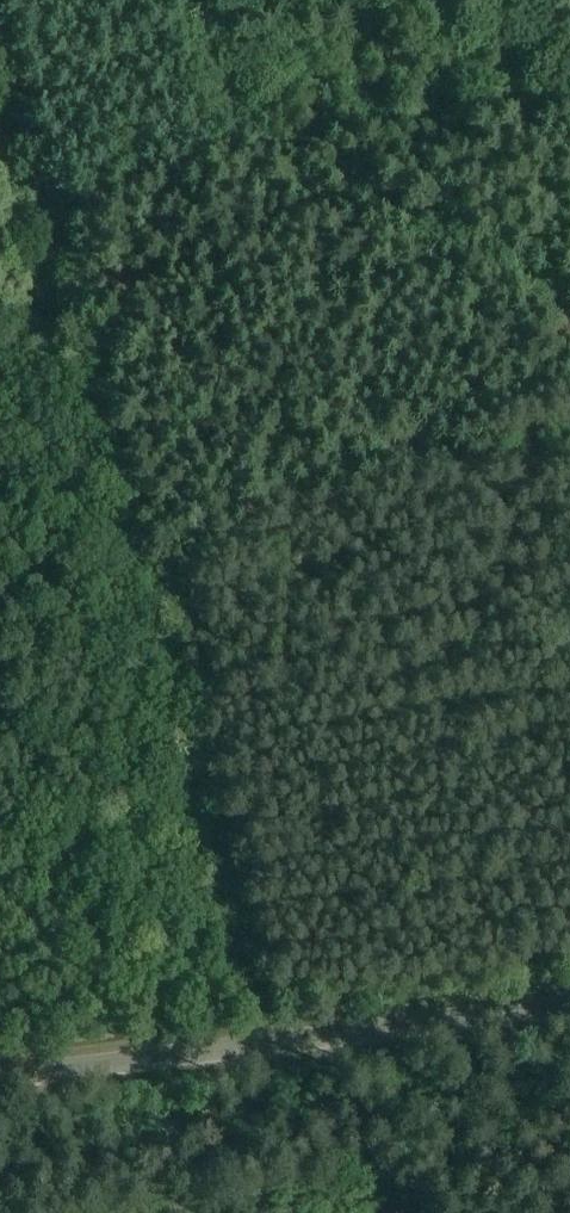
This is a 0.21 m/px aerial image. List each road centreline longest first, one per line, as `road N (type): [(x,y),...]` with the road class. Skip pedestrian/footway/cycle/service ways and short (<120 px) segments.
road 1 (tertiary): [(0,1079),(569,1005)]

